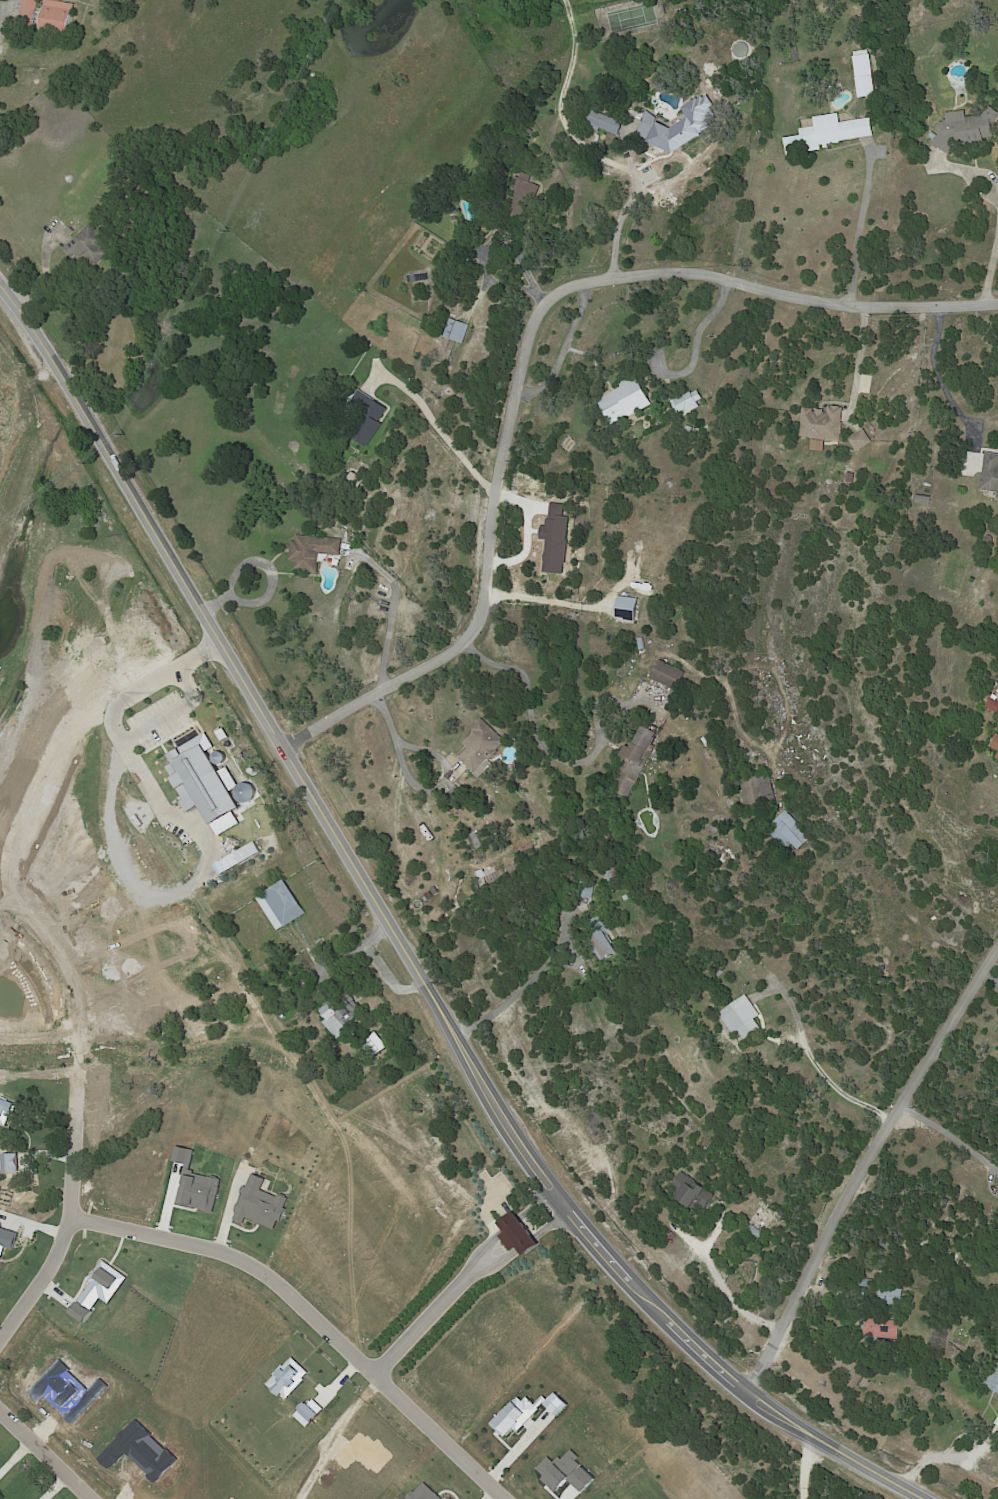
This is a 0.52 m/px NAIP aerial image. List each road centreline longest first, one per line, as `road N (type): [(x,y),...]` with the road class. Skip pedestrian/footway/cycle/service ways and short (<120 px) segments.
road 1 (secondary): [(224,645),(538,1158),(707,1351),(794,1420),(930,1498)]
road 2 (residential): [(997,298),(843,301),(668,271),(567,284),(542,304),(524,352),(480,598),(442,655),(282,744)]
road 3 (residential): [(68,1221),(248,1269),(496,1498)]
road 4 (residential): [(997,944),(864,1163),(749,1385)]
road 5 (secondary): [(0,286),(35,327),(224,645)]
road 6 (residential): [(0,1340),(49,1271),(68,1221),(75,1103)]
road 7 (residential): [(95,1498),(0,1408)]

